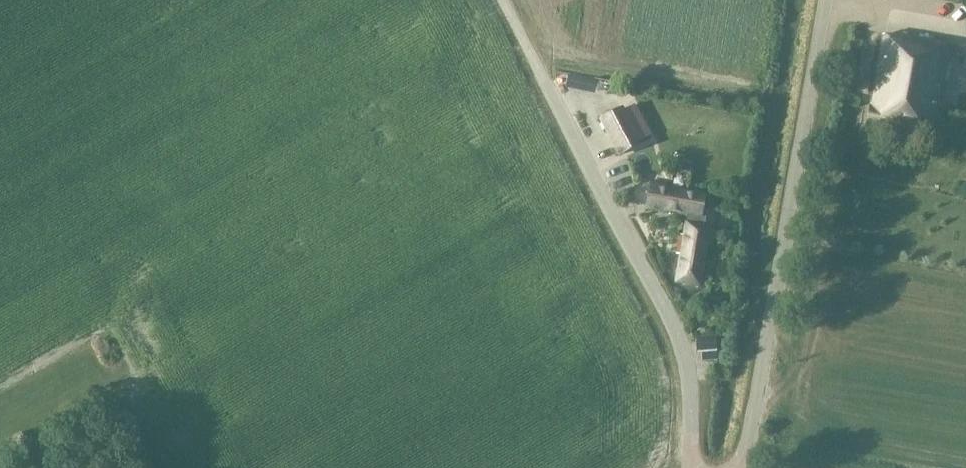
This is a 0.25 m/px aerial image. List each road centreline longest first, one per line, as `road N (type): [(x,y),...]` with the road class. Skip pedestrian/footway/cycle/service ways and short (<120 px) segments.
road 1 (unclassified): [(729,467),(817,0)]

